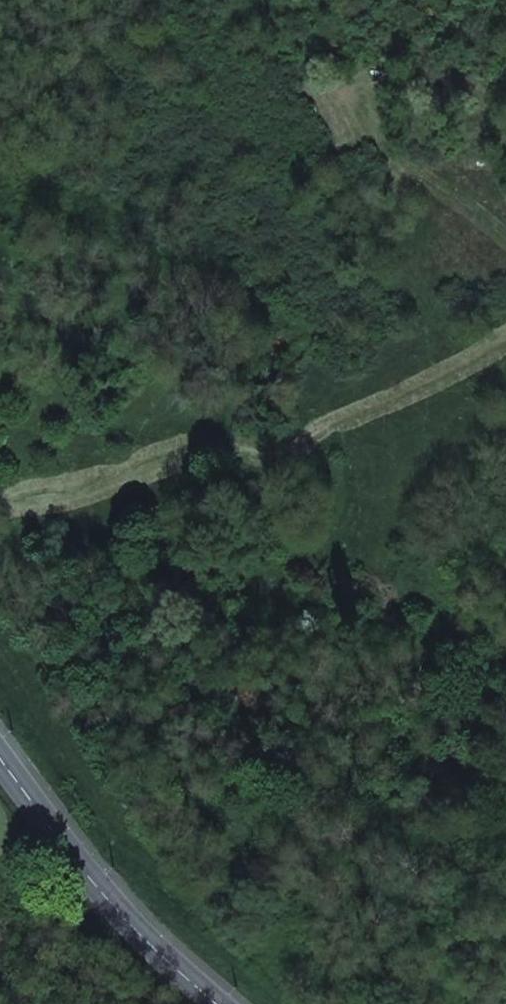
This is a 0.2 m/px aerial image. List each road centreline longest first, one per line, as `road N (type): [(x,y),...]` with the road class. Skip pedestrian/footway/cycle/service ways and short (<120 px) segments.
road 1 (residential): [(210,1003),(127,935),(0,763)]

